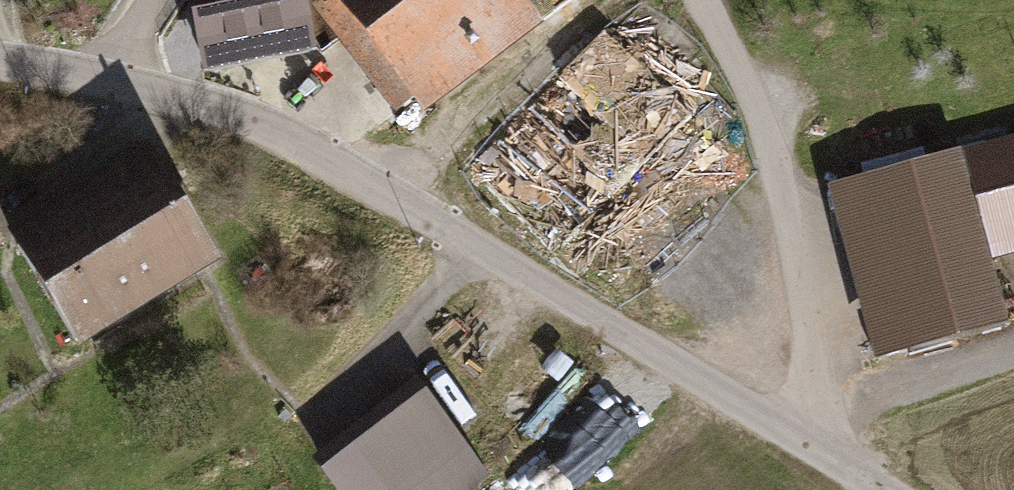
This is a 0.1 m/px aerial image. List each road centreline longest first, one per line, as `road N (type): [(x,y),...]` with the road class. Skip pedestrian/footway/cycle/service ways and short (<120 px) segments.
road 1 (unclassified): [(835,466),(284,142),(195,105),(104,85)]
road 2 (unclassified): [(835,466),(771,155),(699,0)]

